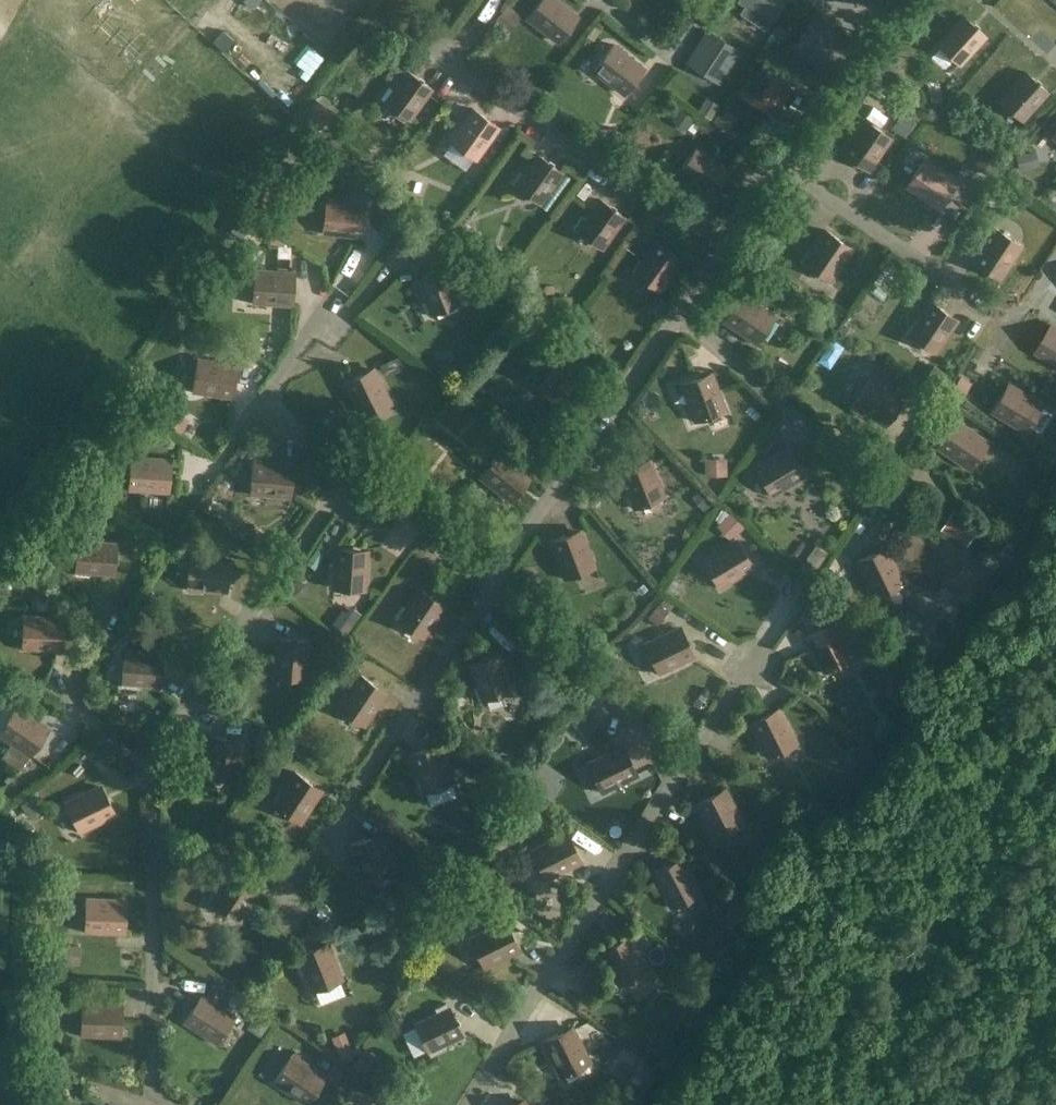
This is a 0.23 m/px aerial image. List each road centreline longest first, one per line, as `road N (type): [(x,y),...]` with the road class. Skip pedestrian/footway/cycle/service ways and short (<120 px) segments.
road 1 (residential): [(1008,326),(671,801)]
road 2 (residential): [(270,931),(501,582)]
road 3 (residential): [(501,582),(720,251)]
road 4 (residential): [(720,251),(443,65),(480,16)]
road 5 (residential): [(671,801),(469,1104)]
road 6 (residential): [(150,770),(352,476)]
road 7 (residential): [(163,1104),(148,1096),(150,770)]
road 8 (residential): [(1008,326),(788,148)]
road 9 (residential): [(671,801),(620,708),(541,615),(501,582)]
road 10 (residential): [(150,770),(75,695),(115,621)]
road 11 (residential): [(501,582),(352,476)]
road 12 (residential): [(788,148),(885,0)]
road 13 (residential): [(720,251),(788,148)]
road 14 (residential): [(260,405),(328,304)]

